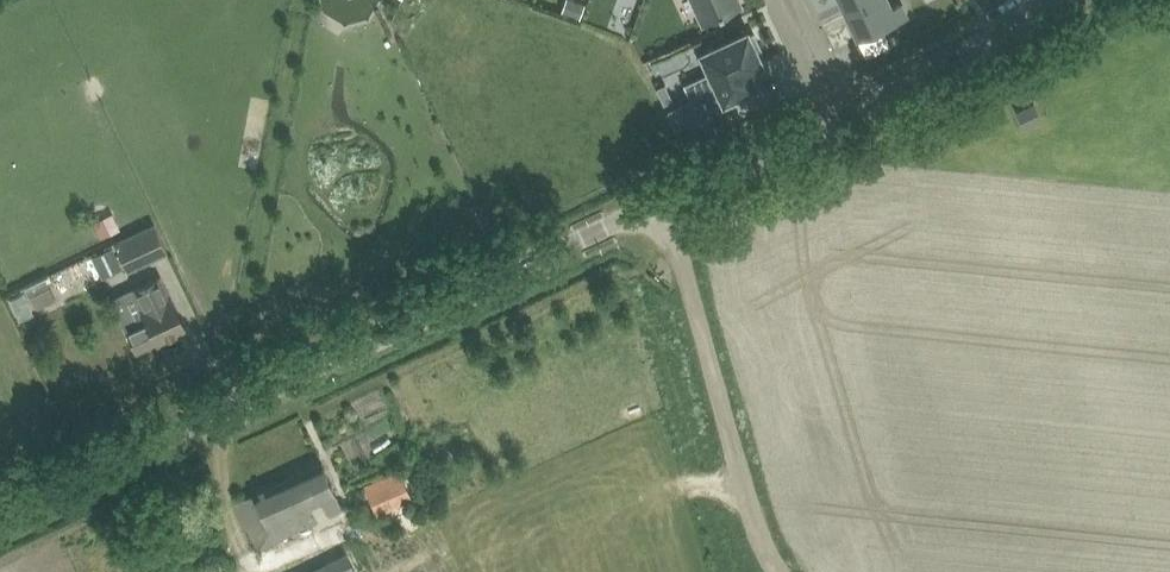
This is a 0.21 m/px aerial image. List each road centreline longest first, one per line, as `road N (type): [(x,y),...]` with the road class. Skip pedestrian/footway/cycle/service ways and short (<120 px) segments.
road 1 (tertiary): [(0,510),(659,201)]
road 2 (unclassified): [(781,571),(753,513),(659,201)]
road 3 (tertiary): [(844,114),(983,49),(1062,0)]
road 4 (tertiary): [(659,201),(844,114)]
road 5 (residential): [(844,114),(787,0)]

